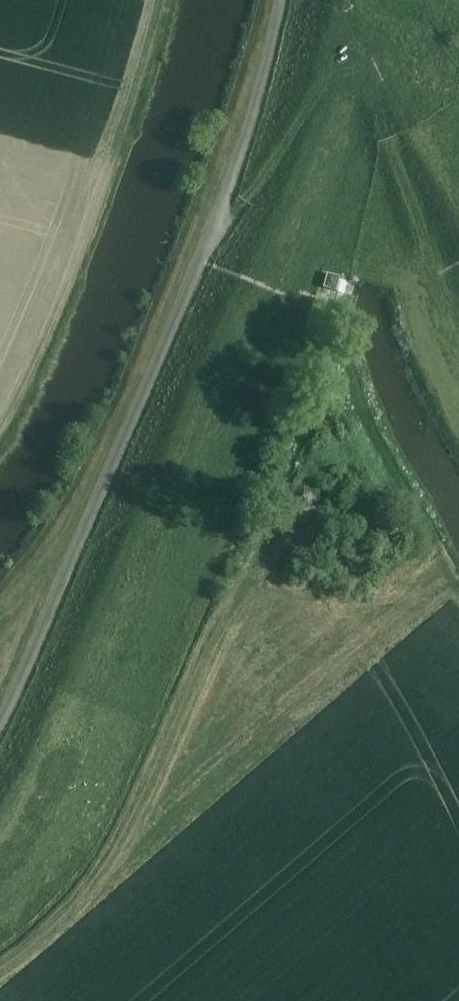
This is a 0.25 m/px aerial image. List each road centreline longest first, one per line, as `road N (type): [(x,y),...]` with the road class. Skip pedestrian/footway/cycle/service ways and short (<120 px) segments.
road 1 (unclassified): [(0,713),(213,228),(278,0)]
road 2 (track): [(223,607),(123,840),(45,938),(0,964)]
road 3 (track): [(338,63),(247,197),(213,228)]

